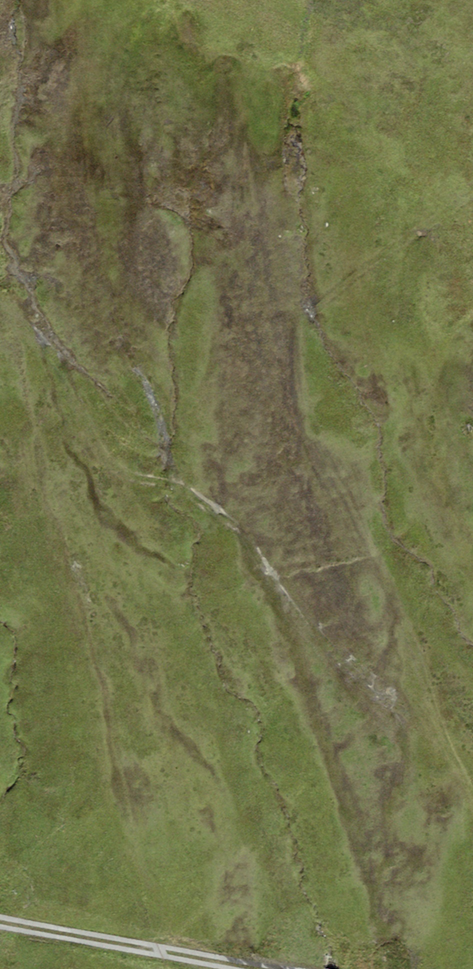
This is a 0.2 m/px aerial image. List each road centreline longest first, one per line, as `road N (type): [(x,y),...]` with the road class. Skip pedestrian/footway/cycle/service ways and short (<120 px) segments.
road 1 (track): [(0,301),(53,354),(100,440),(133,474),(190,491),(320,642),(392,685),(449,749),(472,802)]
road 2 (track): [(423,719),(351,520),(288,412),(290,322),(400,231),(472,125)]
road 3 (track): [(261,968),(0,920)]

